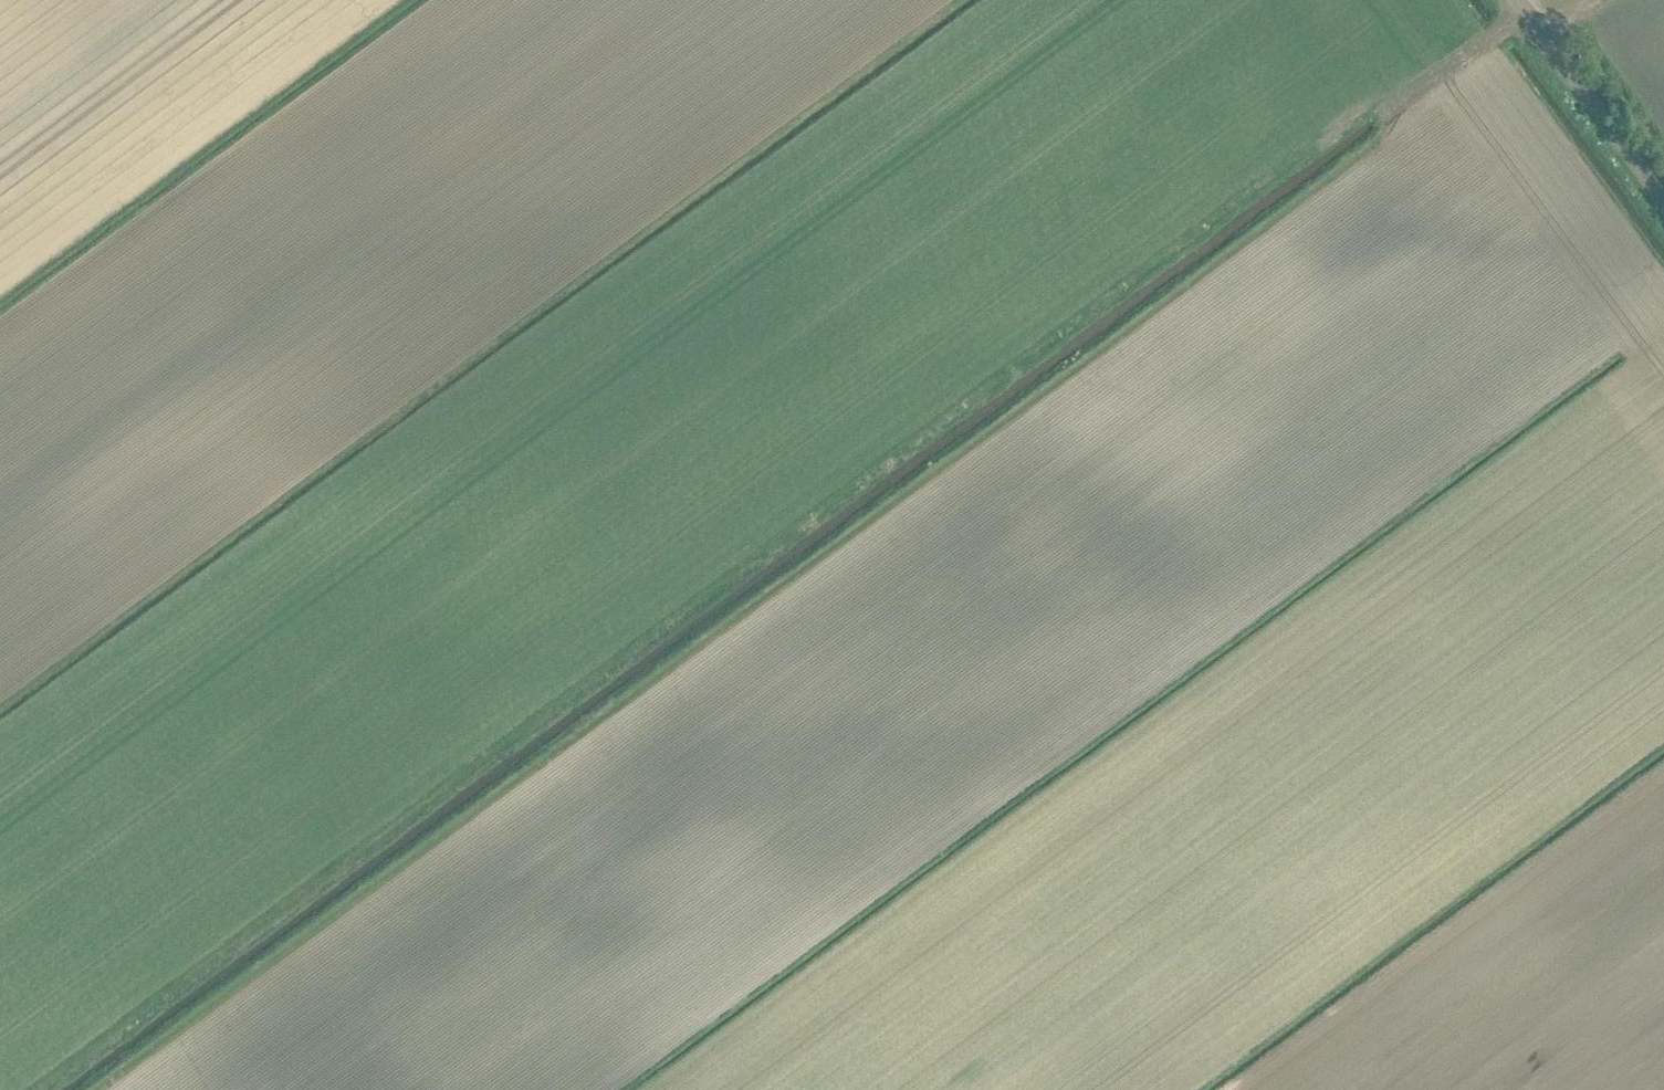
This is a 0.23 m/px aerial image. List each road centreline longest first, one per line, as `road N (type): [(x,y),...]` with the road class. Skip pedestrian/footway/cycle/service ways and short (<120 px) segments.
road 1 (unclassified): [(1663,203),(1514,0)]

